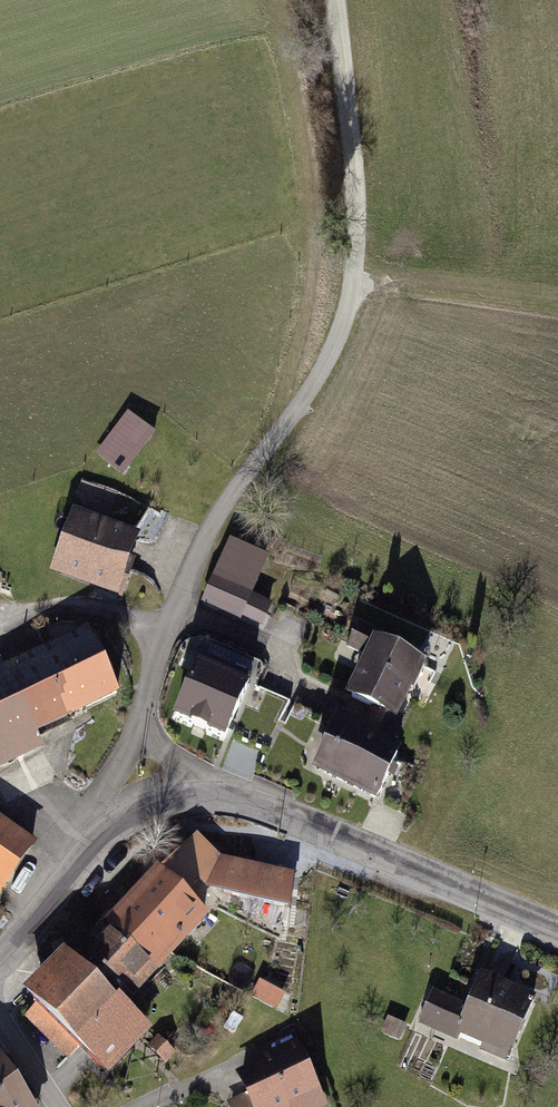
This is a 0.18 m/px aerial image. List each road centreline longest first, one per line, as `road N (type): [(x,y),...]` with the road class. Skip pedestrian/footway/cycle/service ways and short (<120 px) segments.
road 1 (track): [(92,849),(104,794),(139,732),(166,630),(209,531),(323,369),(342,327),(362,243),(341,0)]
road 2 (tertiary): [(557,934),(270,809),(206,795),(157,807),(92,849),(0,961)]
road 3 (track): [(275,437),(304,339),(316,247),(286,0)]
road 4 (track): [(354,282),(414,279),(557,302)]

